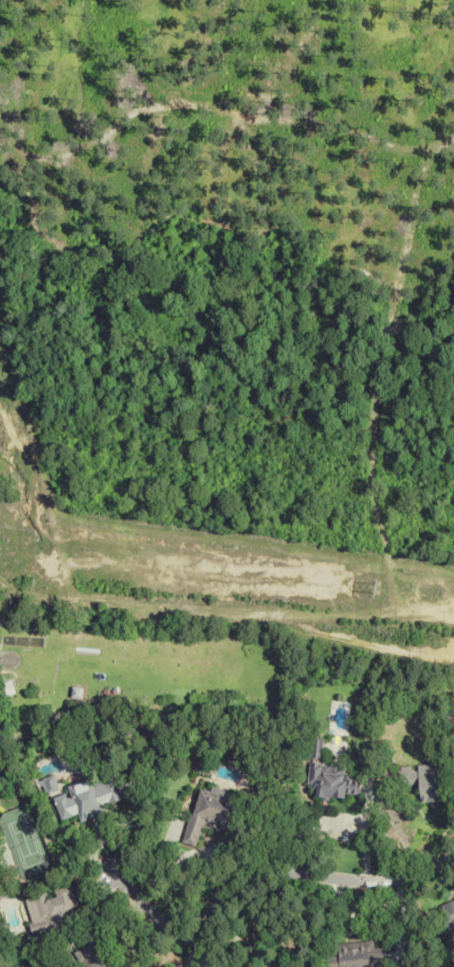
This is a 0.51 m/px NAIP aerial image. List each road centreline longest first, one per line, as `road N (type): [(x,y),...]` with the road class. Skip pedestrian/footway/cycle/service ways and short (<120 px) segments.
road 1 (residential): [(191,966),(229,876),(261,869),(384,879),(453,857)]

